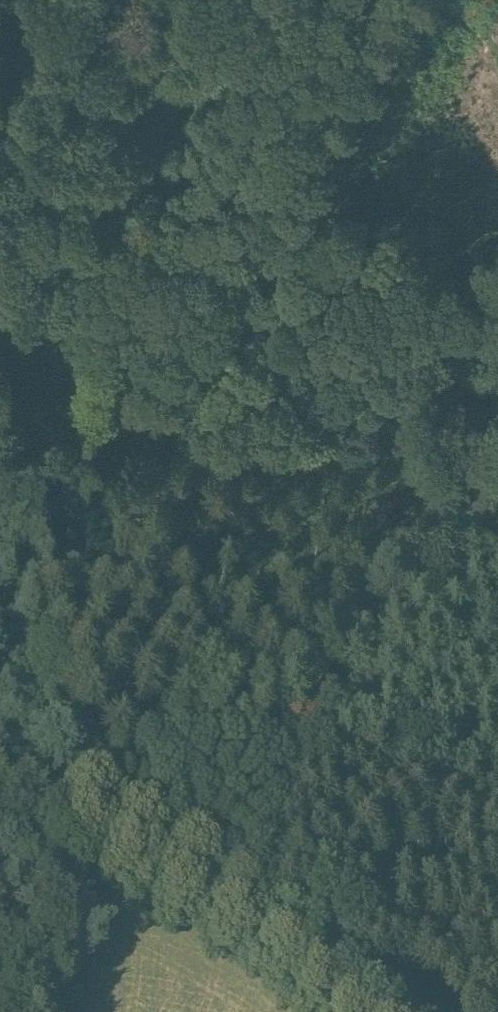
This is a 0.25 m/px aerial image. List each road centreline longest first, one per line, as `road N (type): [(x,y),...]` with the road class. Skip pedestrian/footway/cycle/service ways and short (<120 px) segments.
road 1 (track): [(497,465),(232,390),(43,373),(0,377)]
road 2 (track): [(356,1011),(210,909),(117,864)]

